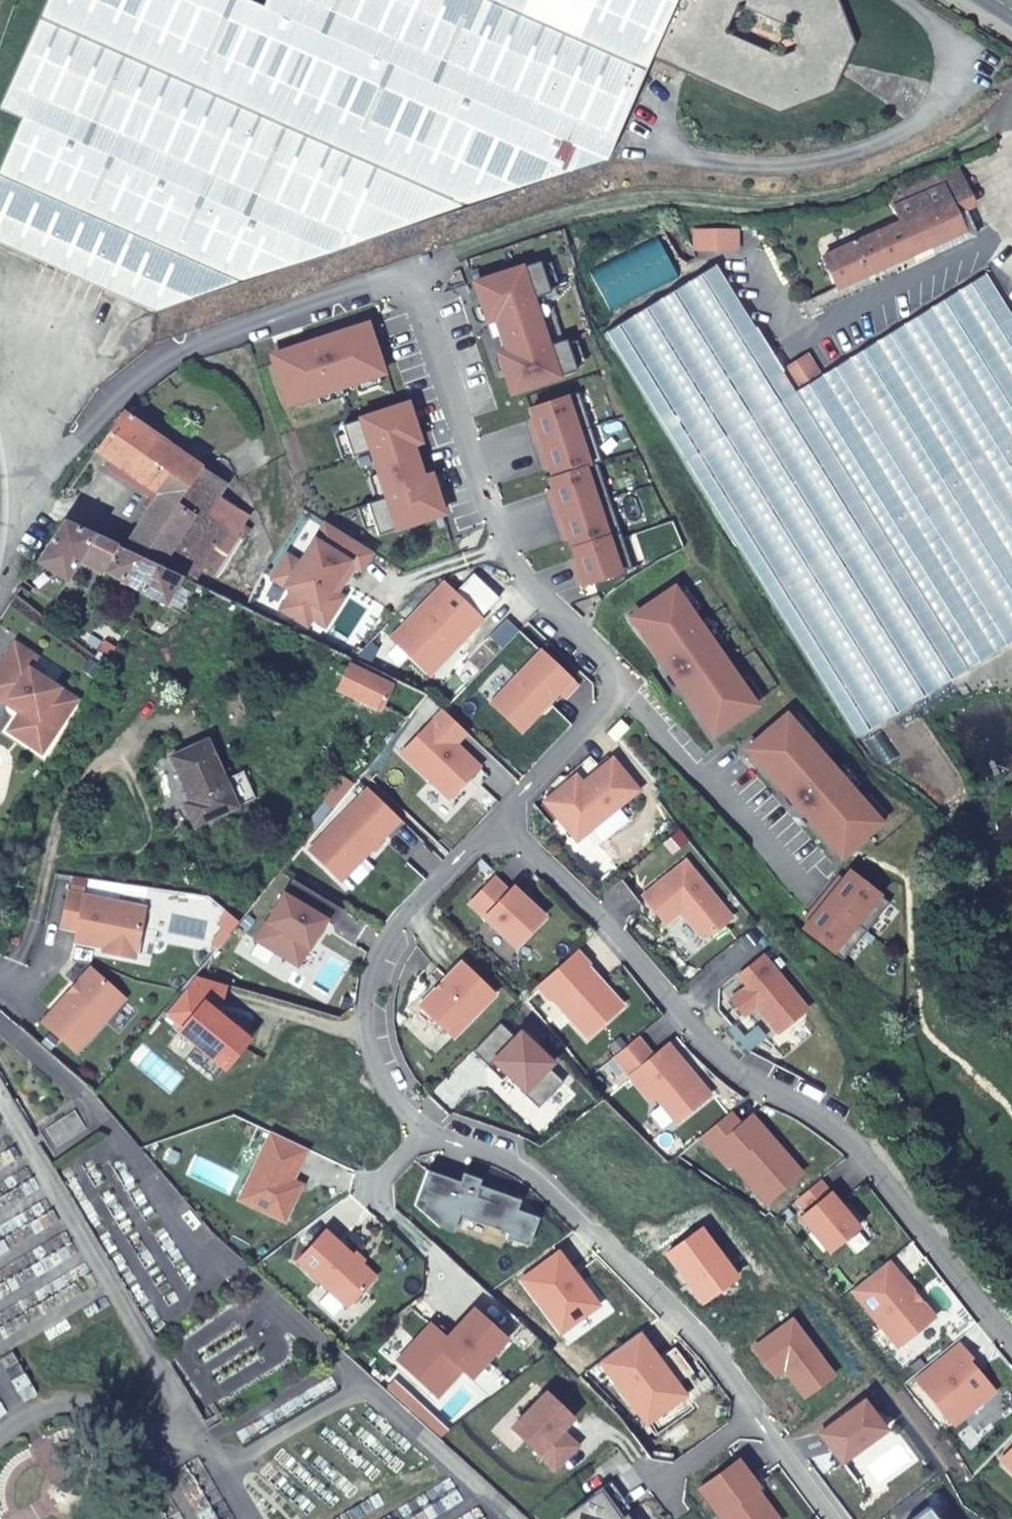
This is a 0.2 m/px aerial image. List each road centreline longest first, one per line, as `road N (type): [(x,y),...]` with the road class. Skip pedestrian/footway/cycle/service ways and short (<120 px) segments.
road 1 (residential): [(502,820),(607,709),(612,688),(607,668),(516,566),(410,282),(389,273),(365,275),(223,335),(123,401),(43,511),(2,531)]
road 2 (residential): [(502,820),(405,920),(383,955),(376,997),(381,1043),(397,1089),(439,1131),(527,1165),(696,1330),(839,1518)]
road 3 (residential): [(1011,1341),(843,1133),(752,1082),(711,1048),(502,820)]
road 4 (track): [(410,282),(434,254),(565,219),(851,190),(924,163),(1006,117)]

